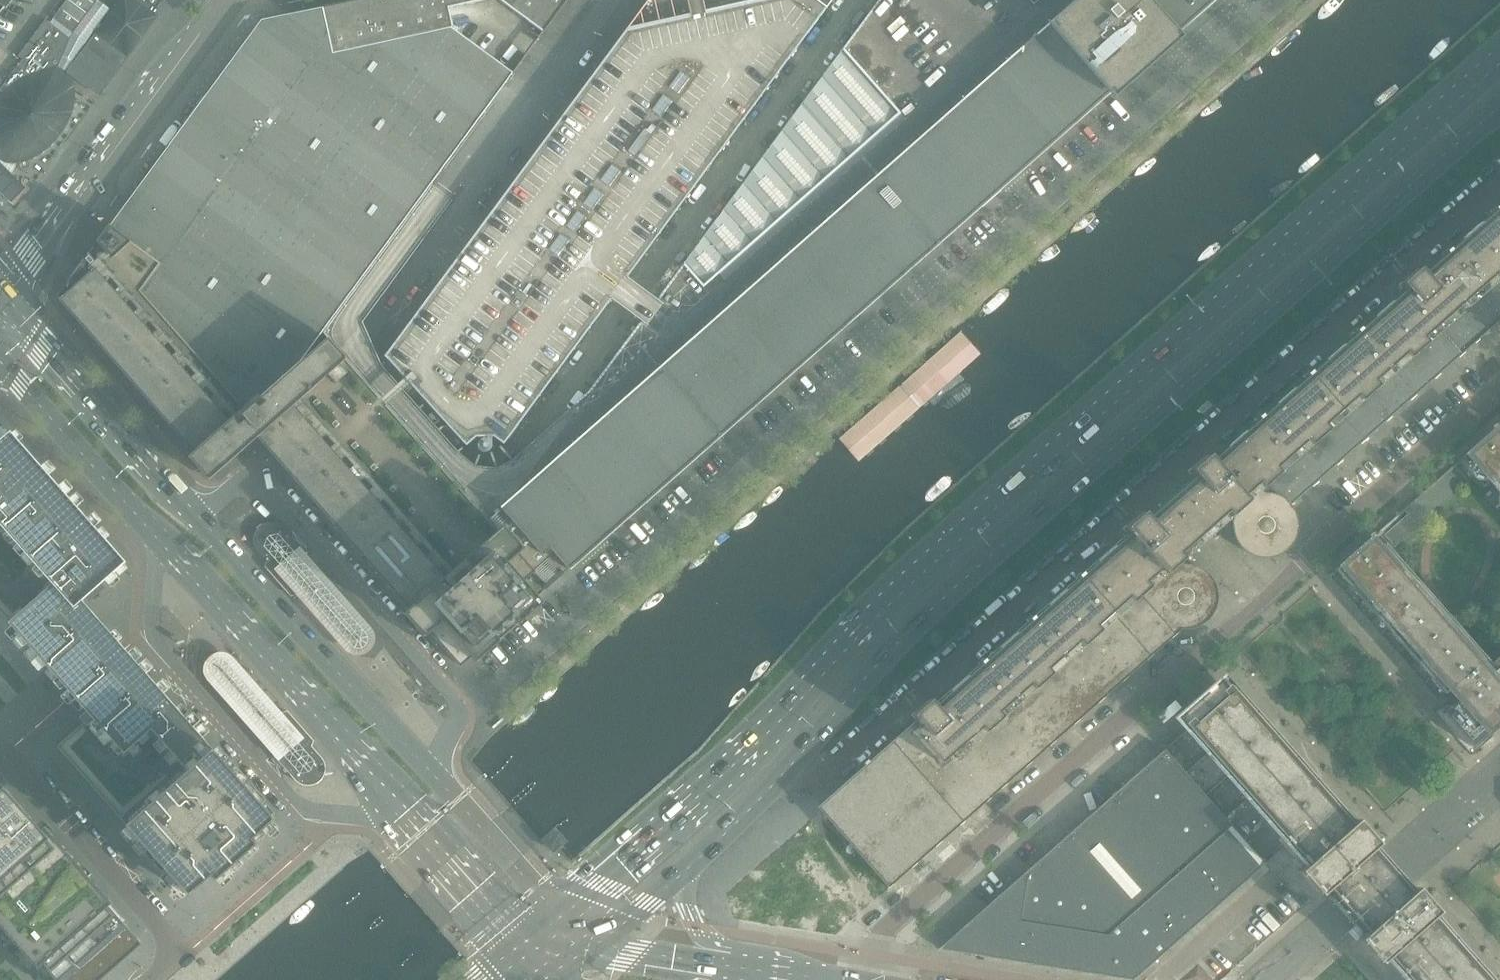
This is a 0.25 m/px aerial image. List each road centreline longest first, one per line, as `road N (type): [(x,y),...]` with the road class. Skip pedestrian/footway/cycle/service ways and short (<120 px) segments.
road 1 (secondary): [(1499,53),(897,586),(761,739),(560,917)]
road 2 (residential): [(457,713),(485,700),(1278,0)]
road 3 (secondary): [(778,780),(930,610),(1499,106)]
road 4 (residential): [(778,780),(824,773),(1499,175)]
road 5 (residential): [(864,979),(879,934),(1499,387)]
road 6 (residential): [(621,0),(255,479)]
road 7 (residential): [(157,538),(151,626),(159,648),(301,805),(397,816)]
road 8 (residential): [(3,292),(233,0)]
road 9 (secondary): [(157,538),(397,816)]
road 10 (secondary): [(427,767),(199,517)]
road 11 (residential): [(457,713),(255,479)]
road 12 (secondary): [(199,517),(3,292)]
road 13 (residential): [(9,752),(183,955)]
road 14 (secondary): [(0,359),(157,538)]
road 15 (secondary): [(560,917),(427,767)]
road 16 (secondary): [(397,816),(514,949)]
road 17 (secondary): [(677,877),(778,780)]
road 18 (secondary): [(725,965),(598,942)]

